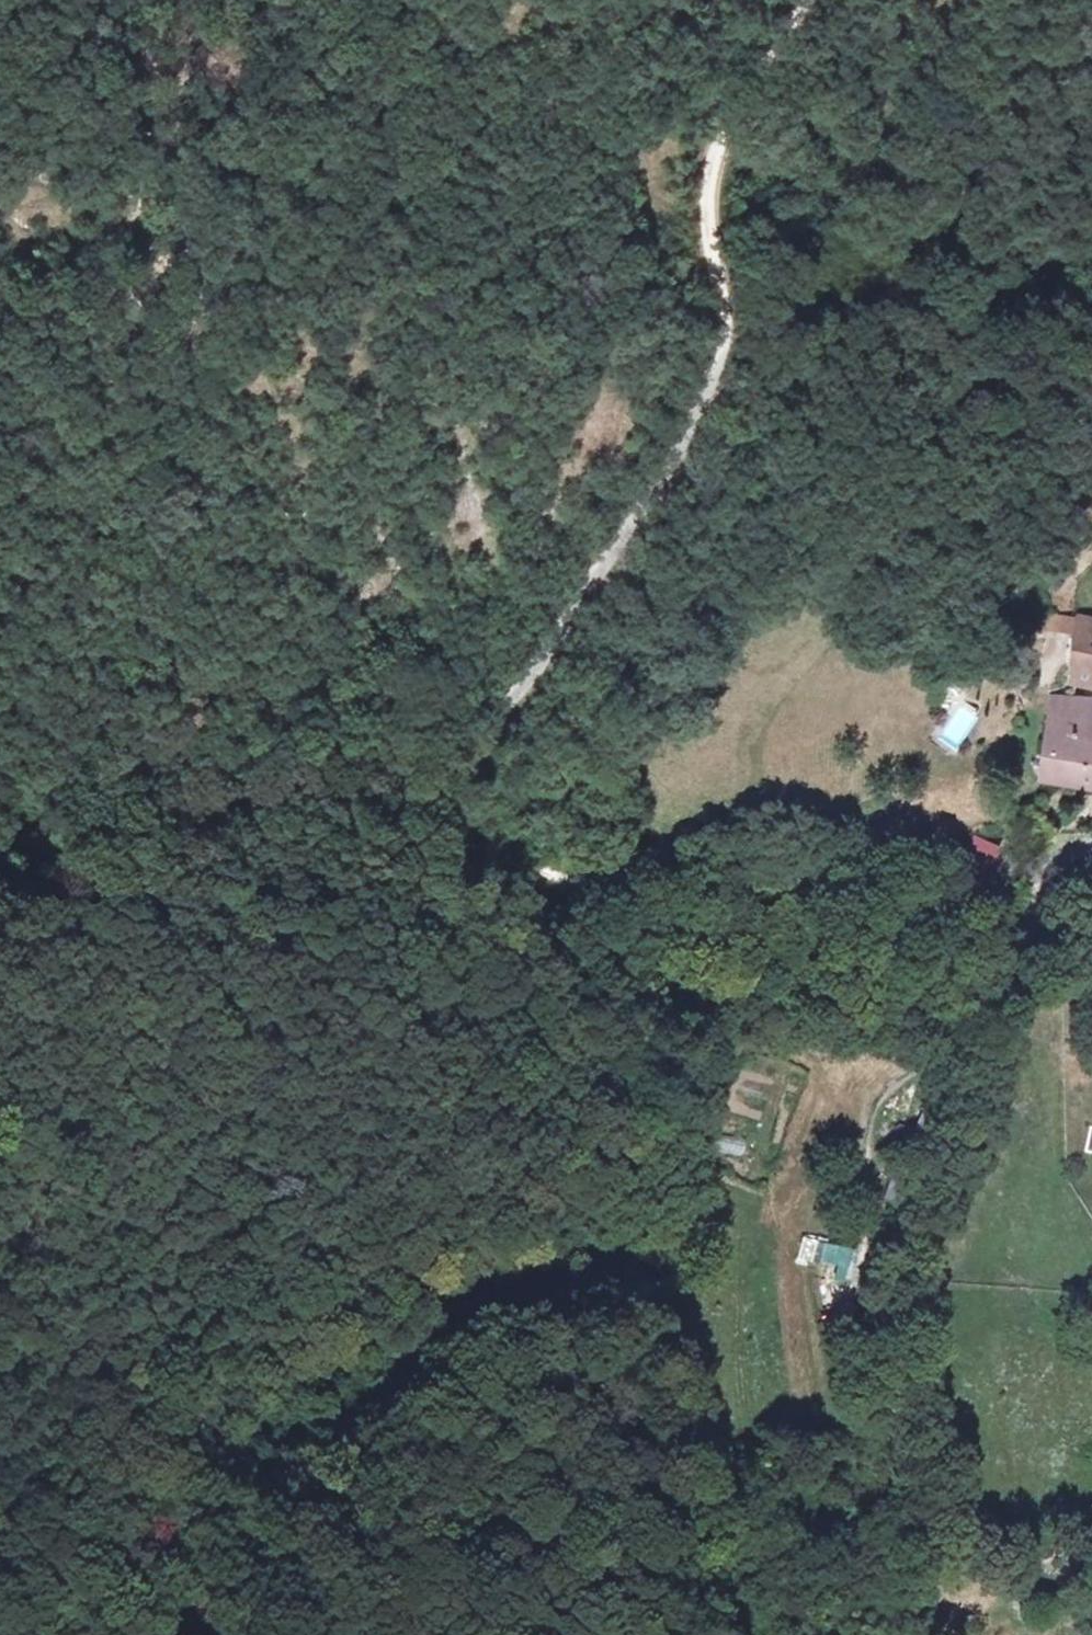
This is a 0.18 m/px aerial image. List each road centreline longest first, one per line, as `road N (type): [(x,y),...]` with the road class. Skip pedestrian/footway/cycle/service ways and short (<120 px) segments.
road 1 (track): [(942,1065),(891,1032),(680,977),(607,942),(487,851),(473,811),(483,740),(569,629),(701,403),(721,324),(703,211),(716,133),(792,0)]
road 2 (track): [(1067,856),(1006,995),(942,1065)]
road 3 (track): [(942,1065),(906,1075),(879,1096),(866,1130),(864,1182)]

